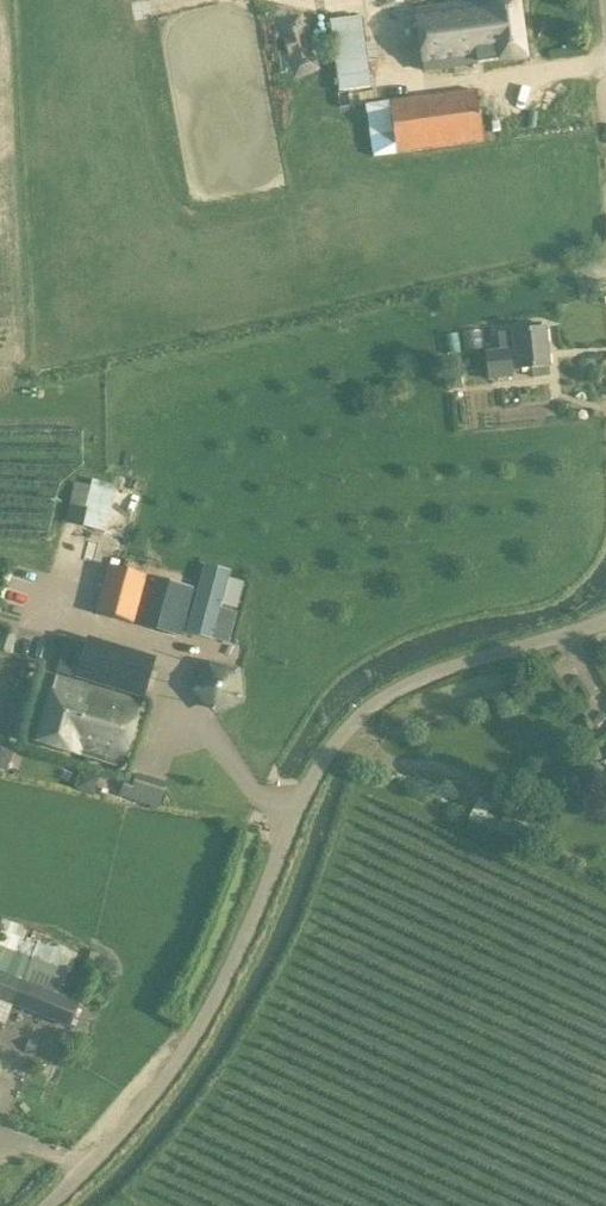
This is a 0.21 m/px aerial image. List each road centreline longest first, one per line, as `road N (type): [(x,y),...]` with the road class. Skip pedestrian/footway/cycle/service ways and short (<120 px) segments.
road 1 (unclassified): [(46,1205),(170,1073),(230,970),(305,783),(340,731),(446,666),(605,621)]

